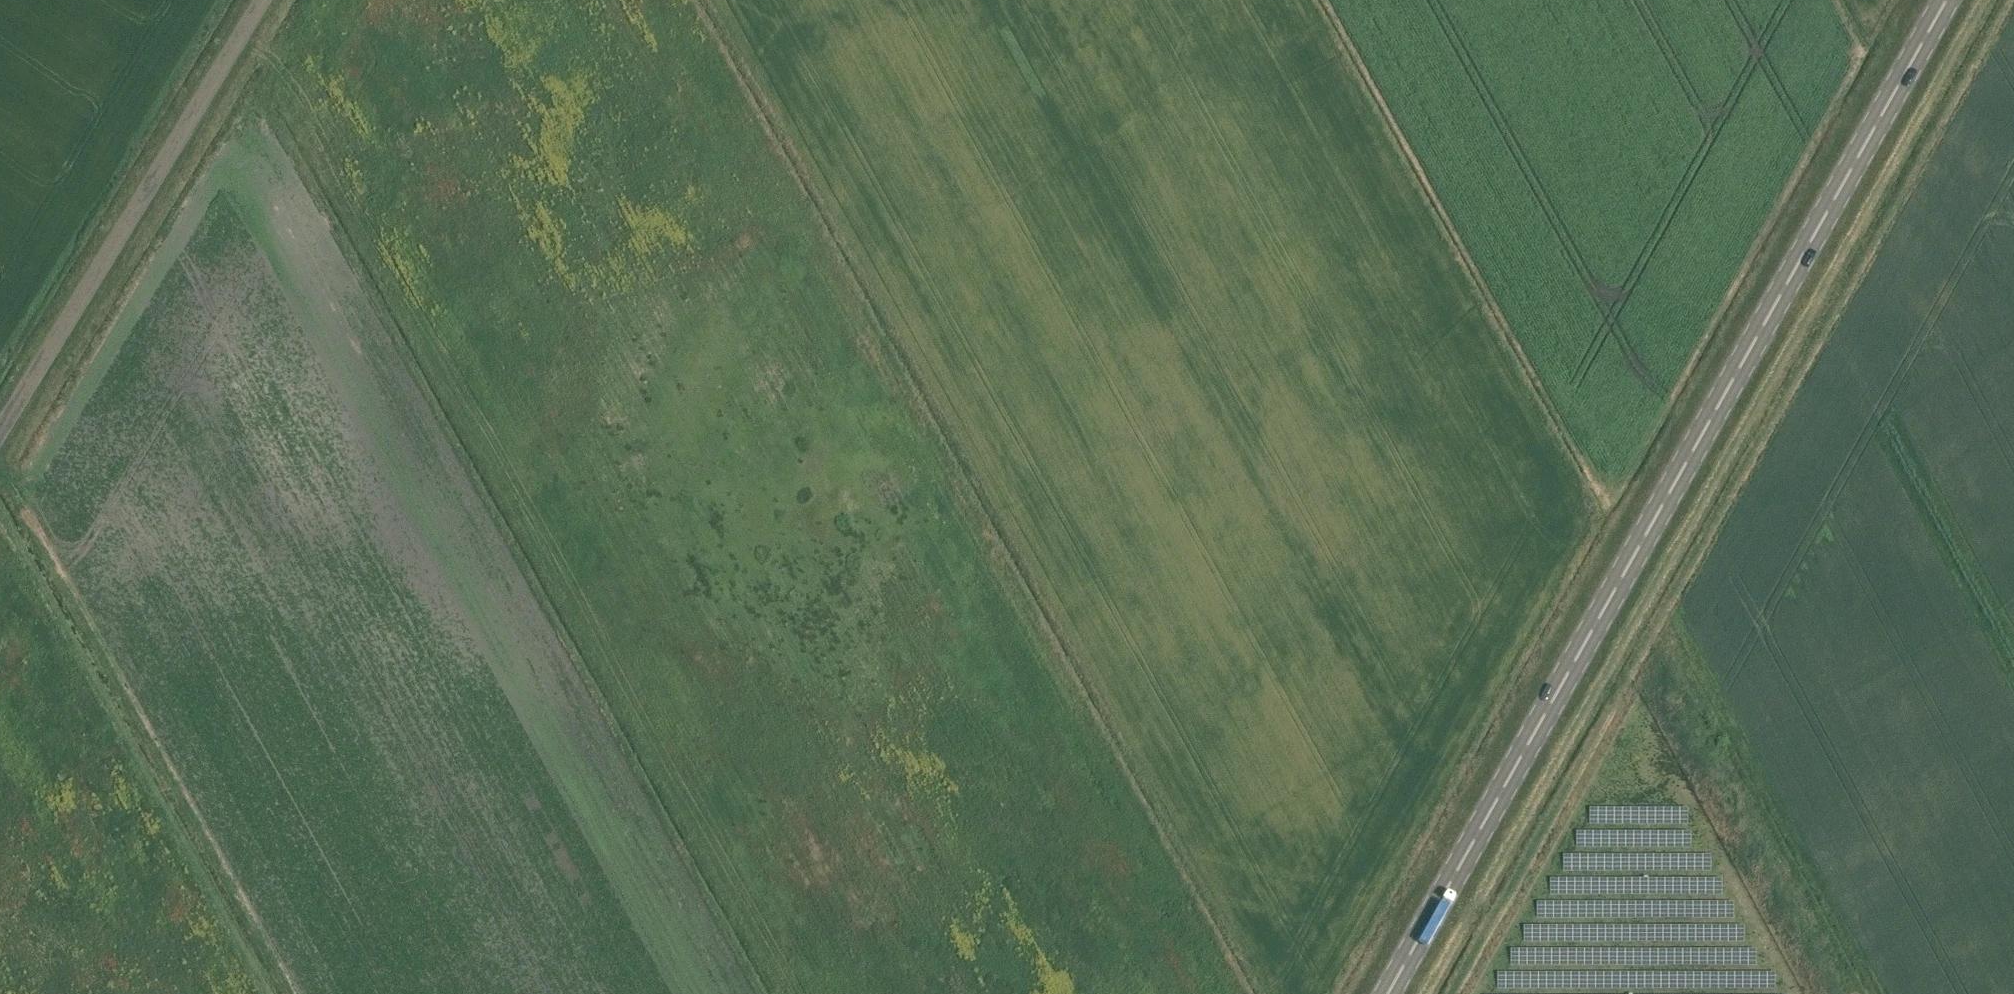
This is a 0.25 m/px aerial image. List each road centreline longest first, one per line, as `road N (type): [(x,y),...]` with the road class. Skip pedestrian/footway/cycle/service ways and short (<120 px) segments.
road 1 (primary): [(1389,993),(1948,0)]
road 2 (unclassified): [(0,429),(258,0)]

